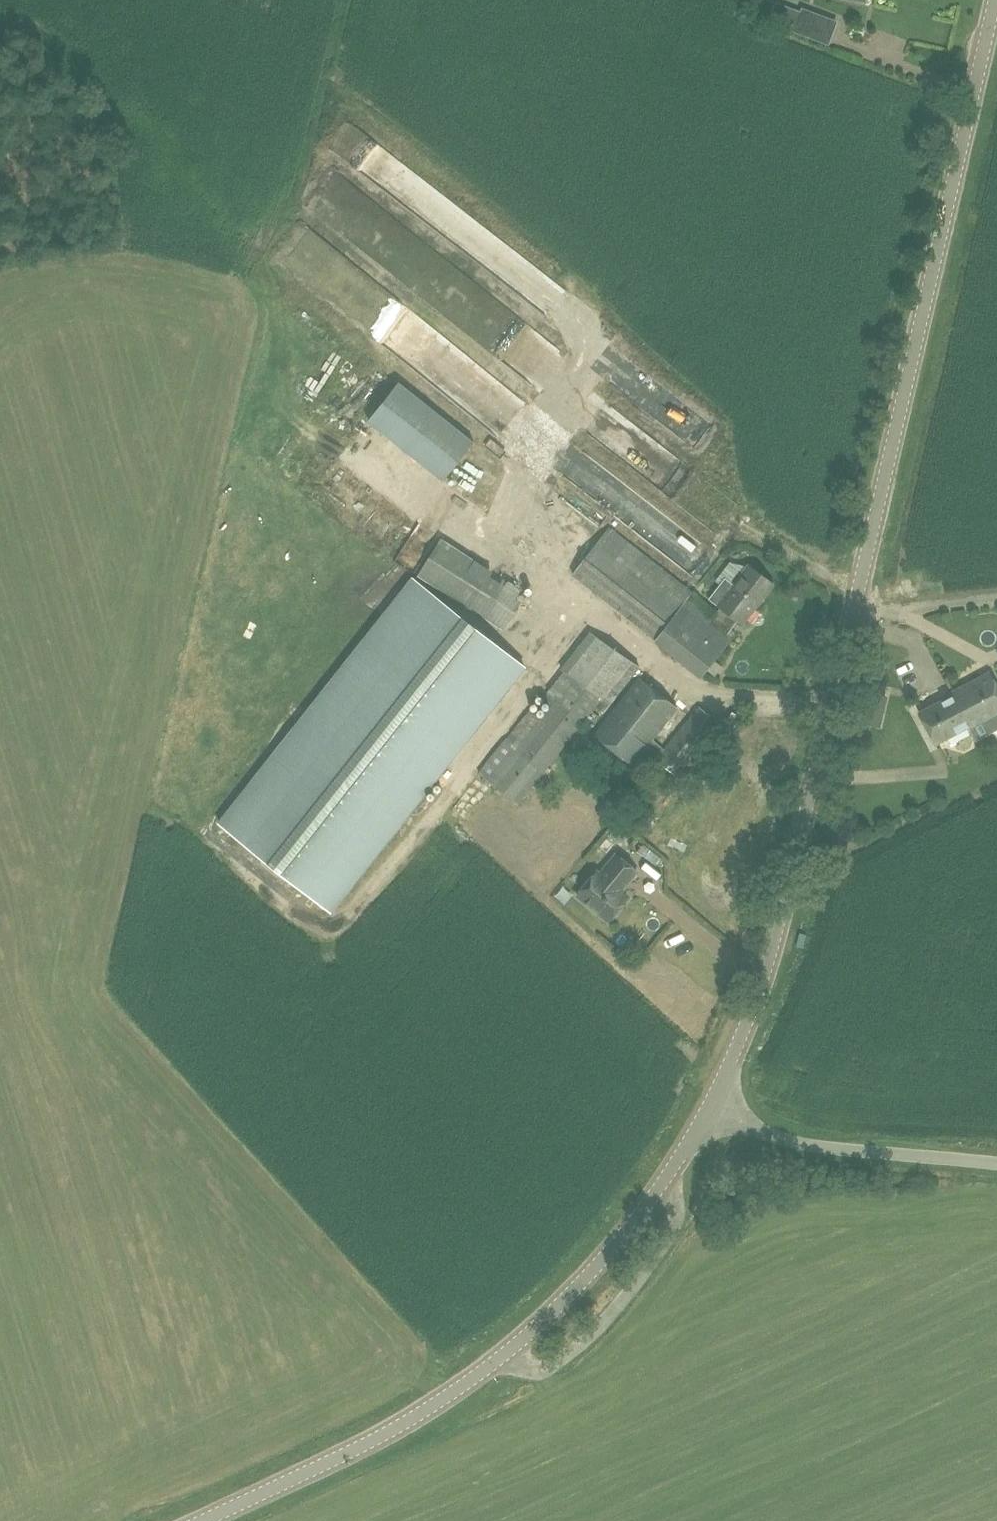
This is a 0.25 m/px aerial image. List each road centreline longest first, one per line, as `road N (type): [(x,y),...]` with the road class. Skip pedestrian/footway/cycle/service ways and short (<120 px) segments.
road 1 (tertiary): [(711,1121),(770,978),(996,7)]
road 2 (tertiary): [(213,1520),(372,1445),(501,1361),(594,1270),(711,1121)]
road 3 (unclassified): [(996,1165),(795,1147),(711,1121)]

